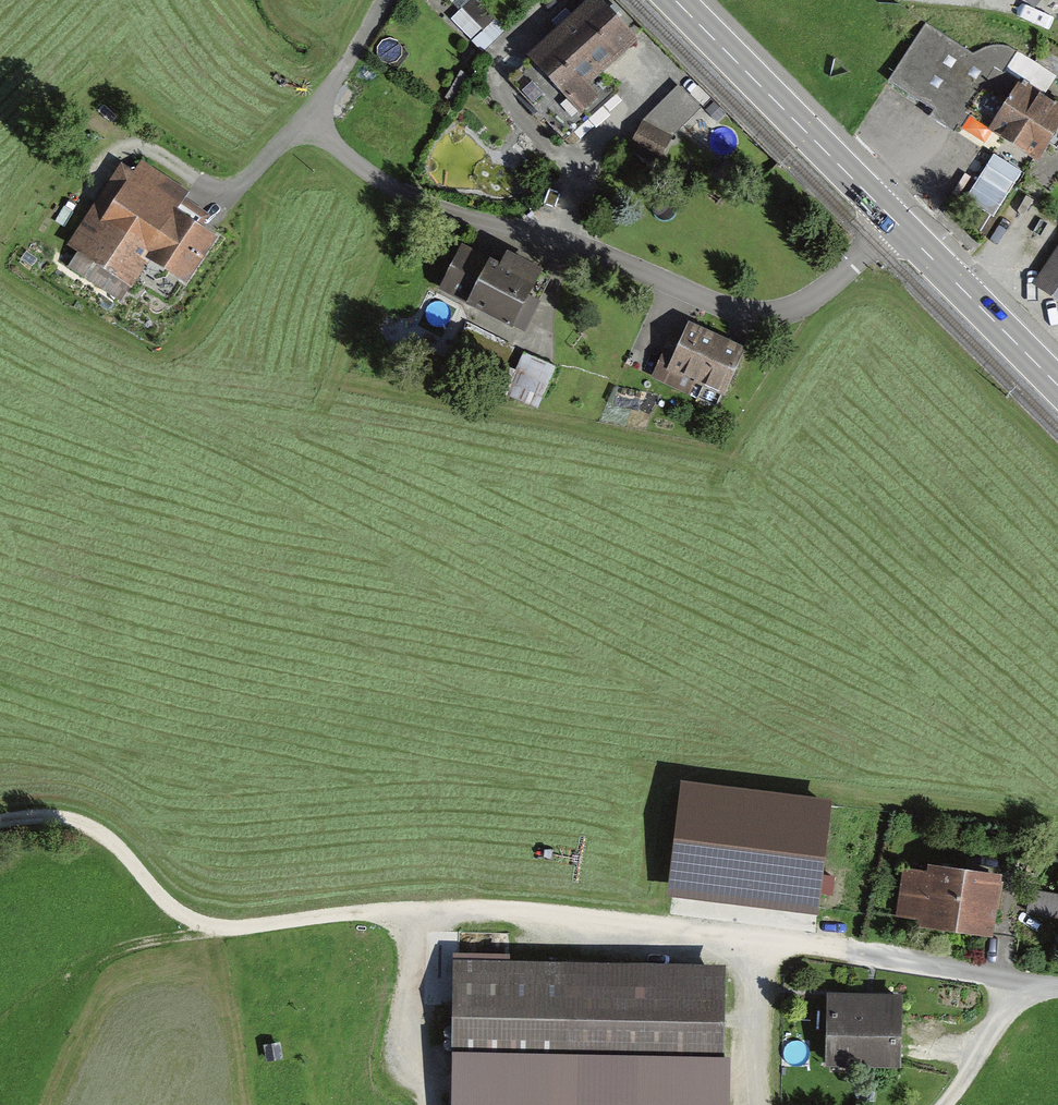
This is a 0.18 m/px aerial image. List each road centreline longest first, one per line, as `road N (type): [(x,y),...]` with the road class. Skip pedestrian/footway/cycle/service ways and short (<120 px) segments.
road 1 (track): [(945,1104),(1020,980),(491,908),(222,929),(170,910),(109,840),(66,818),(0,818)]
road 2 (unclassified): [(895,222),(808,305),(758,319),(580,246),(419,202),(376,179),(312,124),(321,97),(389,0)]
road 3 (primary): [(674,0),(895,222)]
road 4 (primary): [(895,222),(1057,386)]
road 5 (track): [(415,911),(406,1046),(422,1075),(425,1104)]
road 6 (track): [(757,1104),(762,942)]

